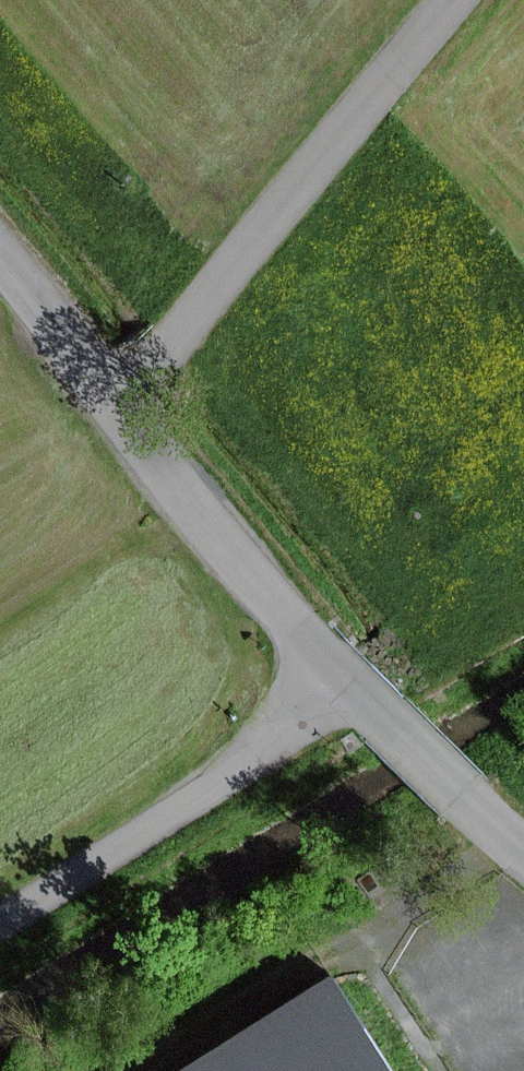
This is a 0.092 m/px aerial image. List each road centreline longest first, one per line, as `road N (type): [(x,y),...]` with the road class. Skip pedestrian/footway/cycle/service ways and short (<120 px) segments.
road 1 (track): [(356,673),(127,403),(0,232)]
road 2 (unclassified): [(460,0),(127,403)]
road 3 (track): [(523,836),(356,673)]

